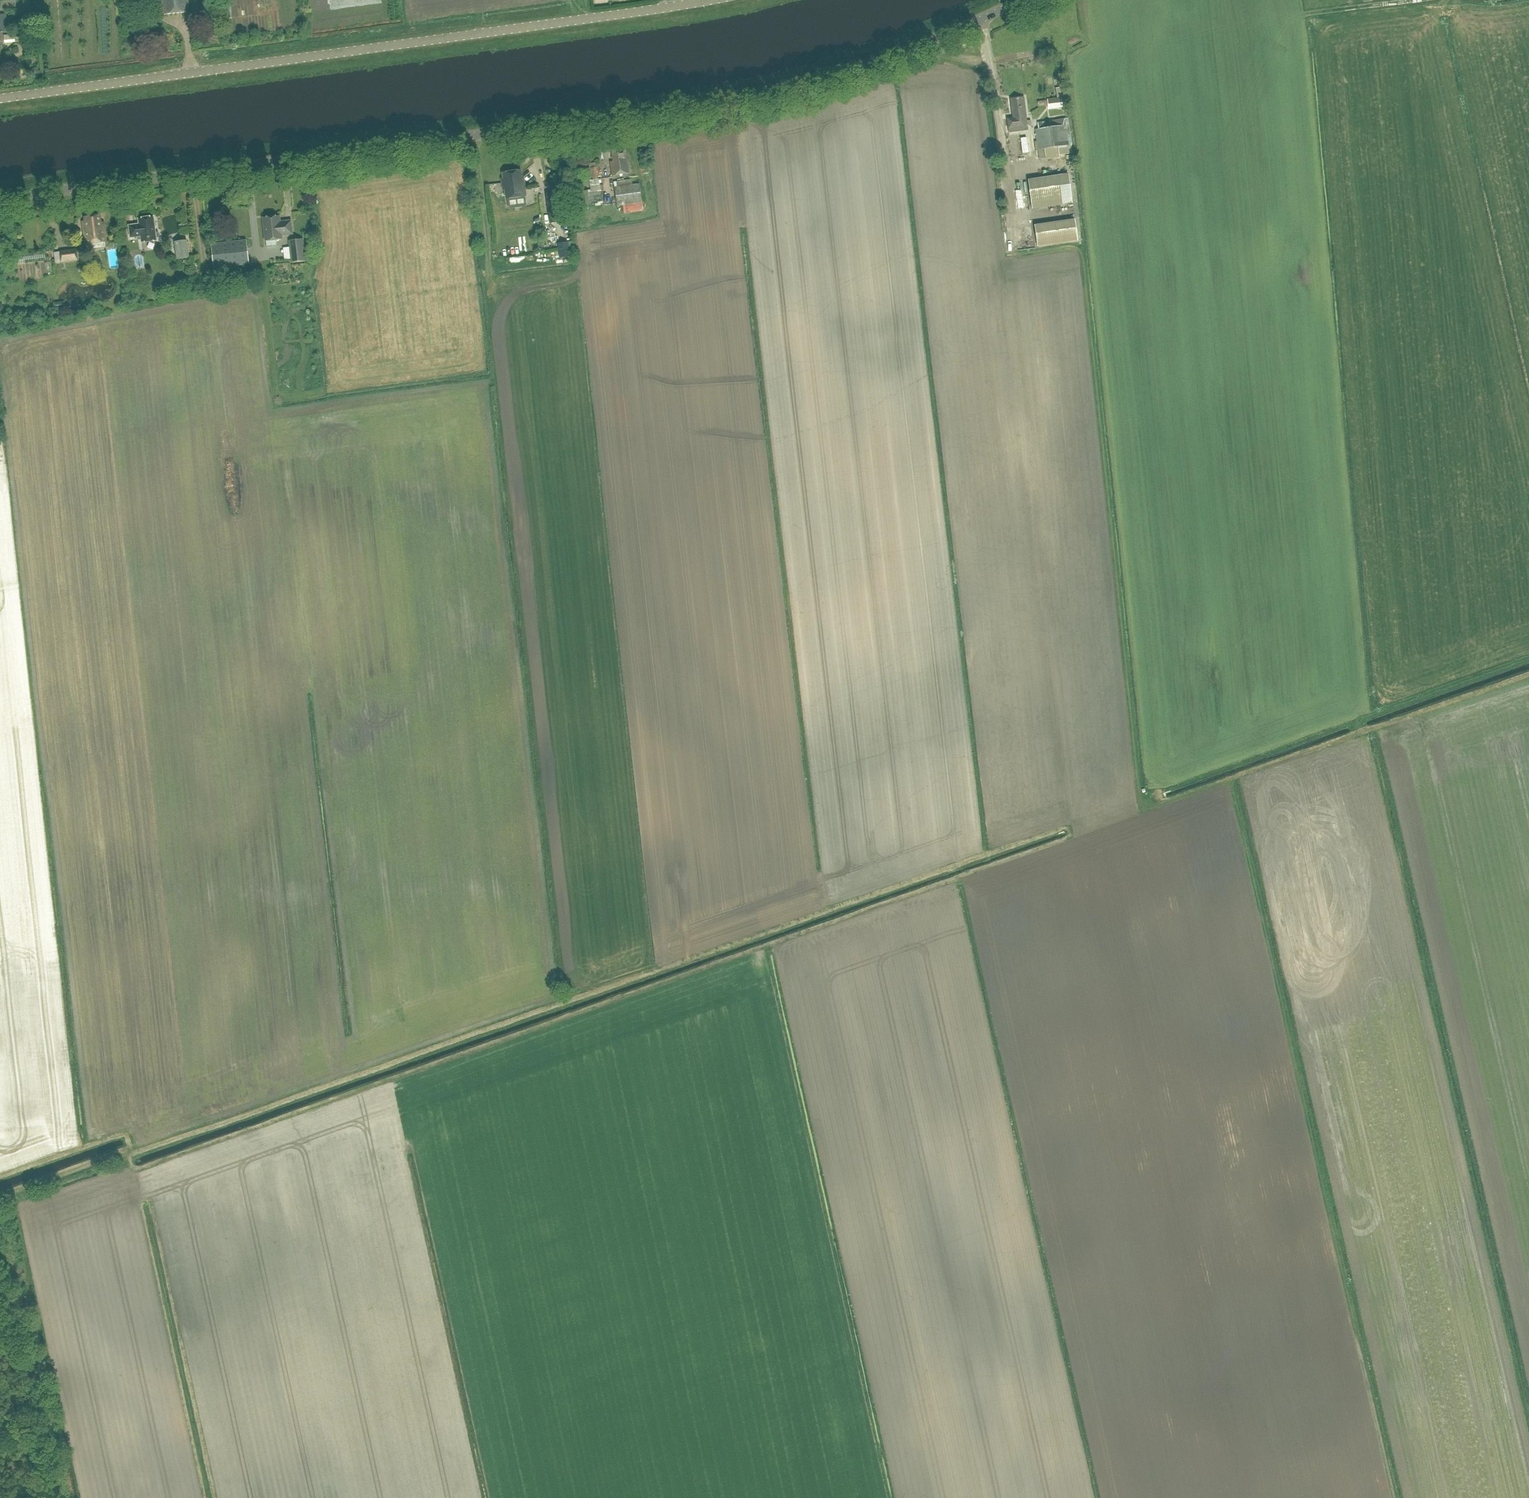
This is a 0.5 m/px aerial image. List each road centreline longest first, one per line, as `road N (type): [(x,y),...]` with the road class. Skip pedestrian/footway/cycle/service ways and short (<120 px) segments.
road 1 (tertiary): [(0,199),(748,96),(887,57),(1020,0)]
road 2 (tertiary): [(665,0),(0,99)]

